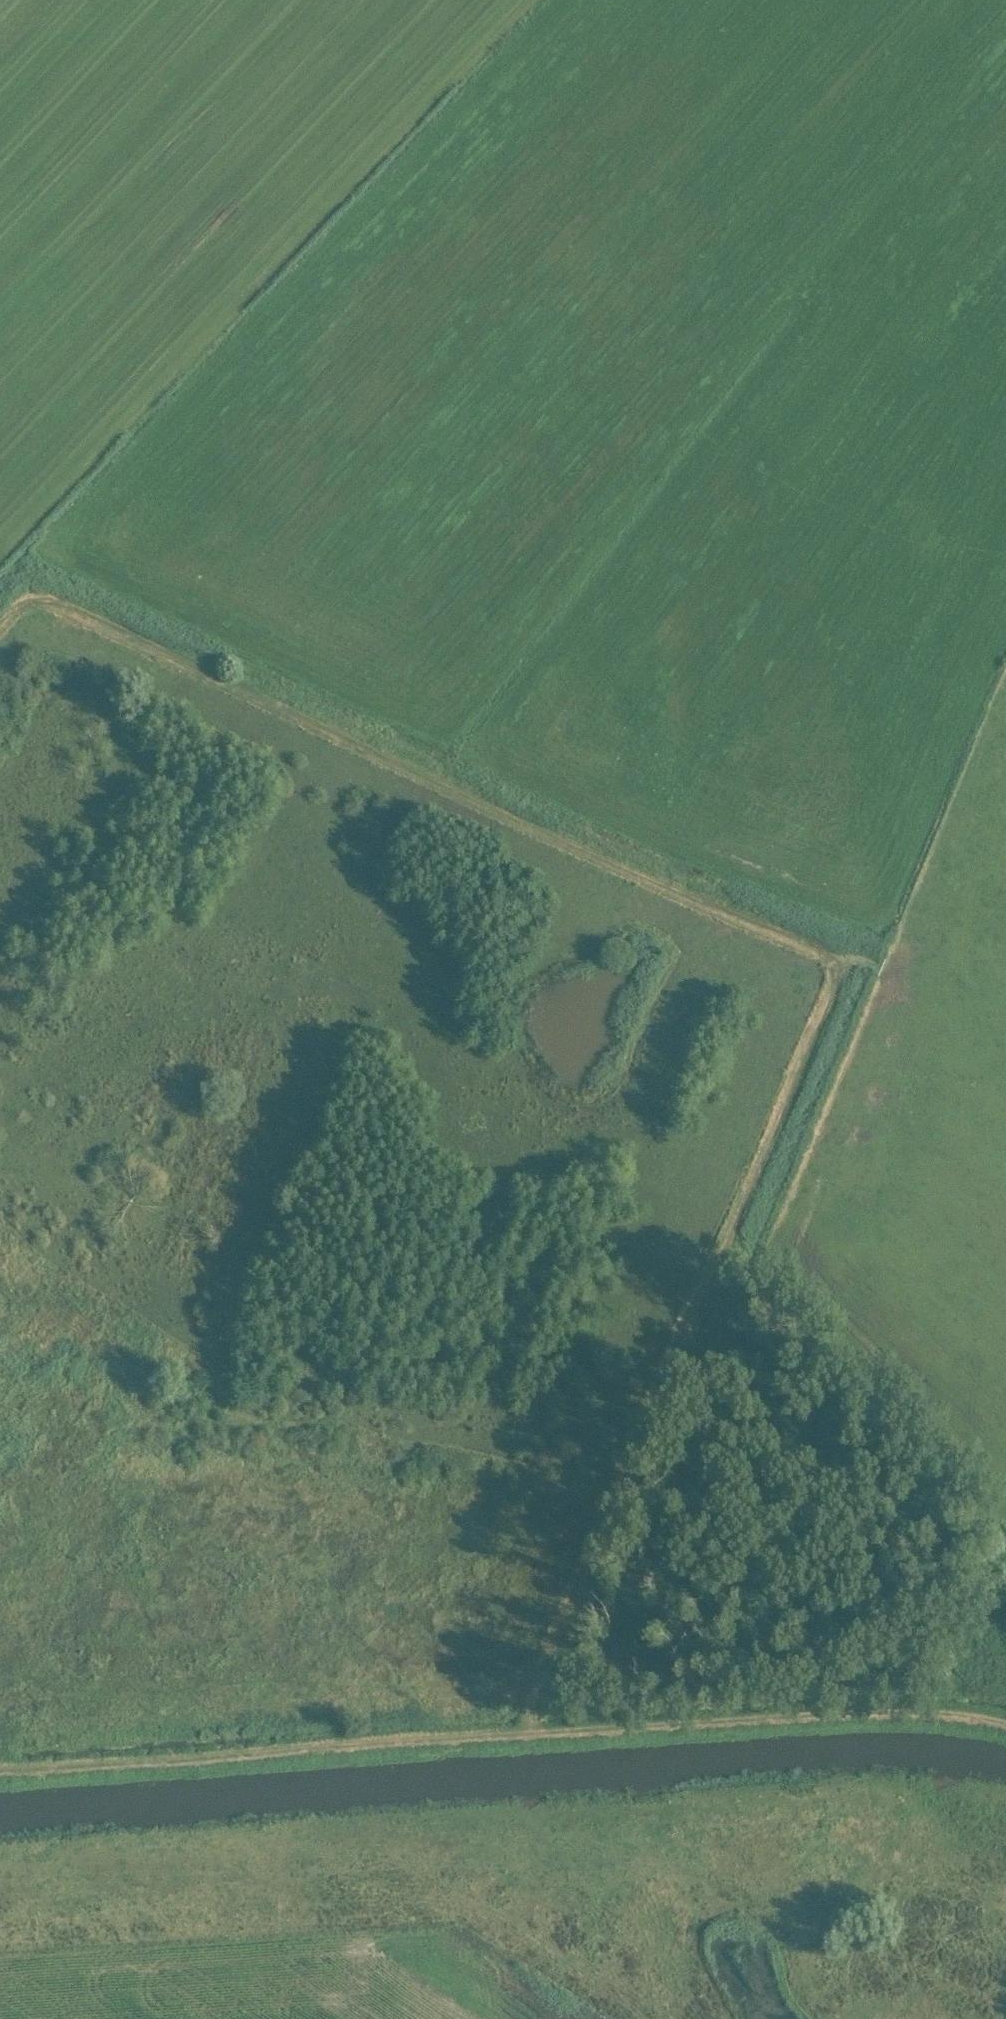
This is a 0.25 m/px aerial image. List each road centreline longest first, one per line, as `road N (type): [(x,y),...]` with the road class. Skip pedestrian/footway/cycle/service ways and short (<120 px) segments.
road 1 (track): [(0,1769),(852,1712),(1005,1724)]

